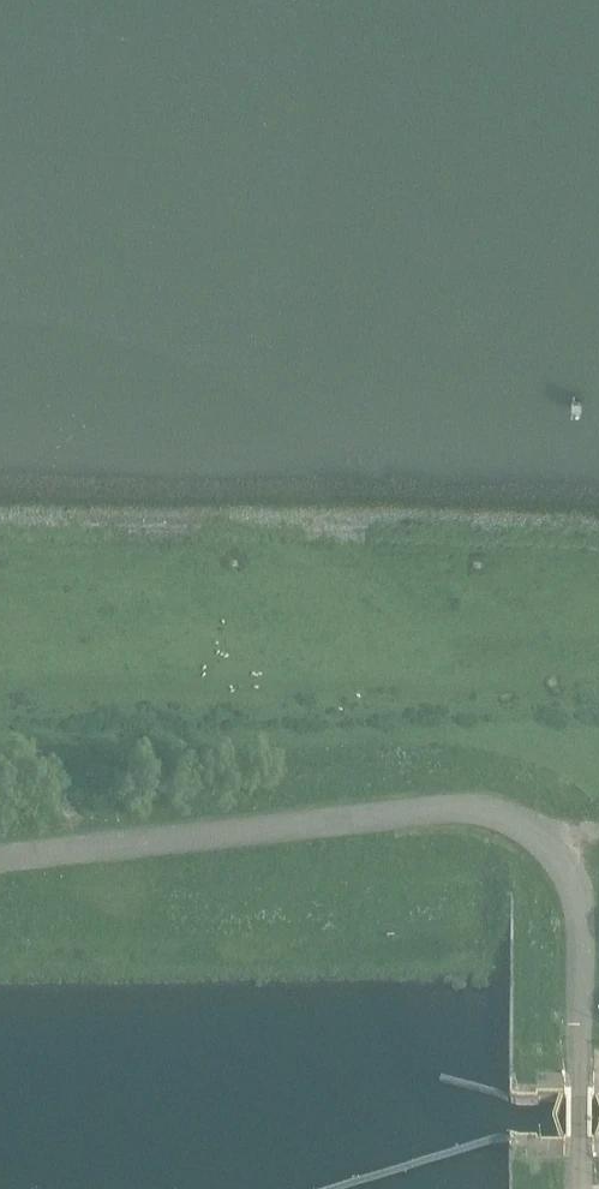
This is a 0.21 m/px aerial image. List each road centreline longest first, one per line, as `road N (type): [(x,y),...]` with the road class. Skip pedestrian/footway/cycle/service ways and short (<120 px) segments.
road 1 (unclassified): [(576,1188),(580,914),(570,871),(546,833),(504,809),(452,801),(0,851)]

